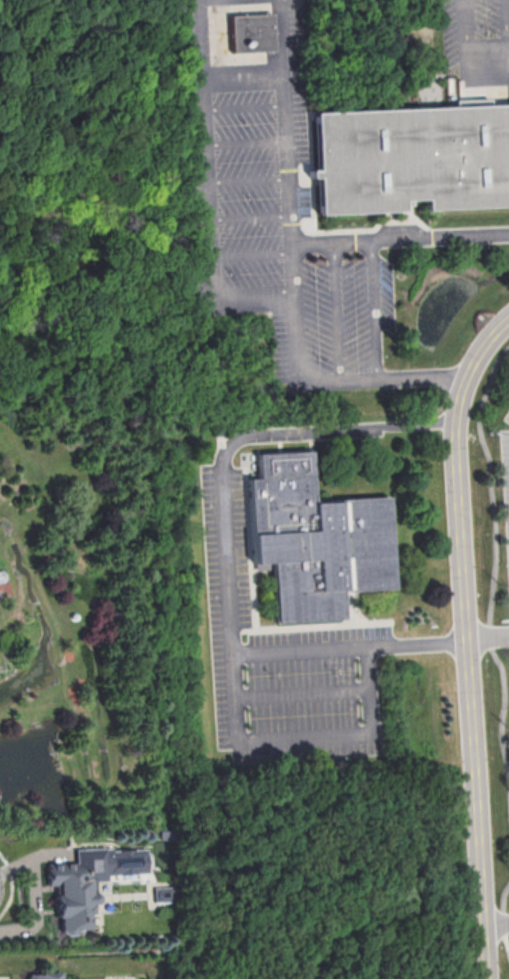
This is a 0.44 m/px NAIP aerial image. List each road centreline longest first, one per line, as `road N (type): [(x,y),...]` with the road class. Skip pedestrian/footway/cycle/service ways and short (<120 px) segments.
road 1 (residential): [(508,319),(475,361),(456,421),(487,978)]

